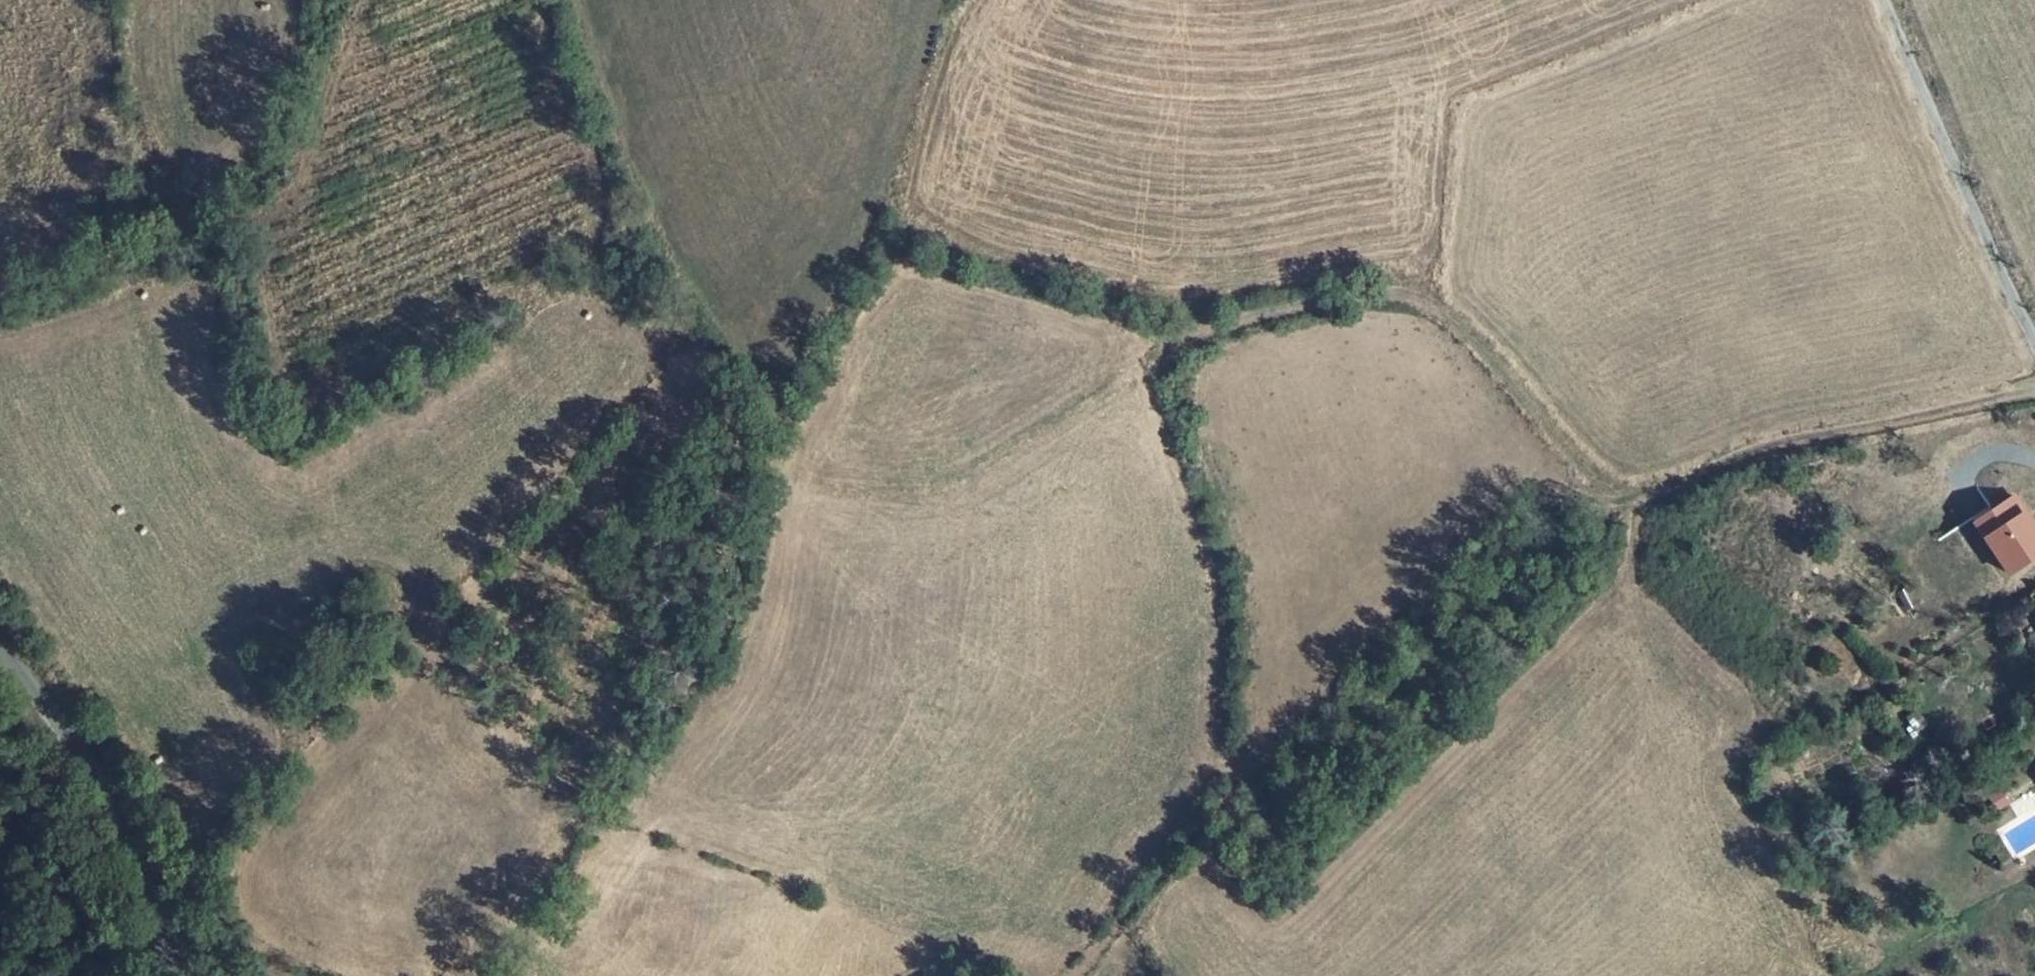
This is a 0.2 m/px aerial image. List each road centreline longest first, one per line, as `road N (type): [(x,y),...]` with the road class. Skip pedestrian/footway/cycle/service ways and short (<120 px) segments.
road 1 (unclassified): [(2034,351),(1874,0)]
road 2 (tertiary): [(0,651),(108,791),(154,873),(161,910),(156,975)]

